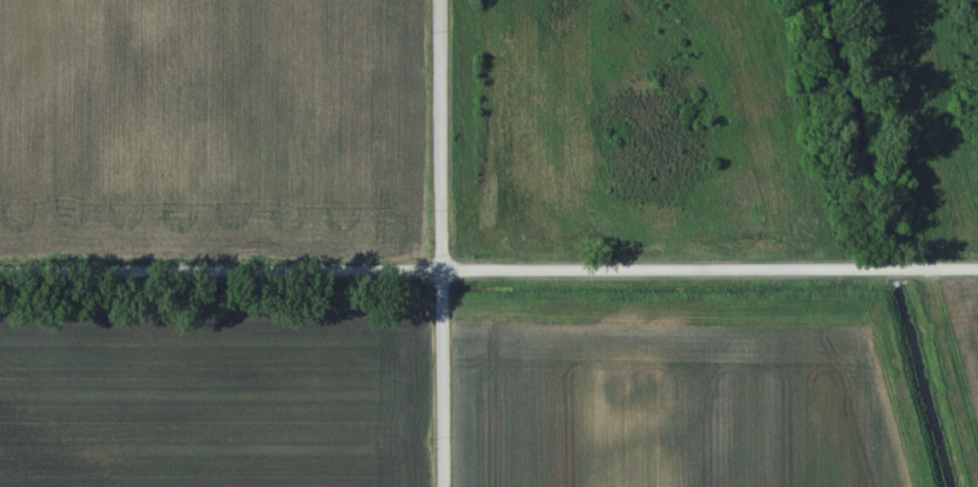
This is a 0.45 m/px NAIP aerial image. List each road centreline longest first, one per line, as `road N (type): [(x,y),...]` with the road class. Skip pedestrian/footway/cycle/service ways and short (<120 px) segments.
road 1 (residential): [(860,265),(0,268)]
road 2 (residential): [(442,486),(441,0)]

